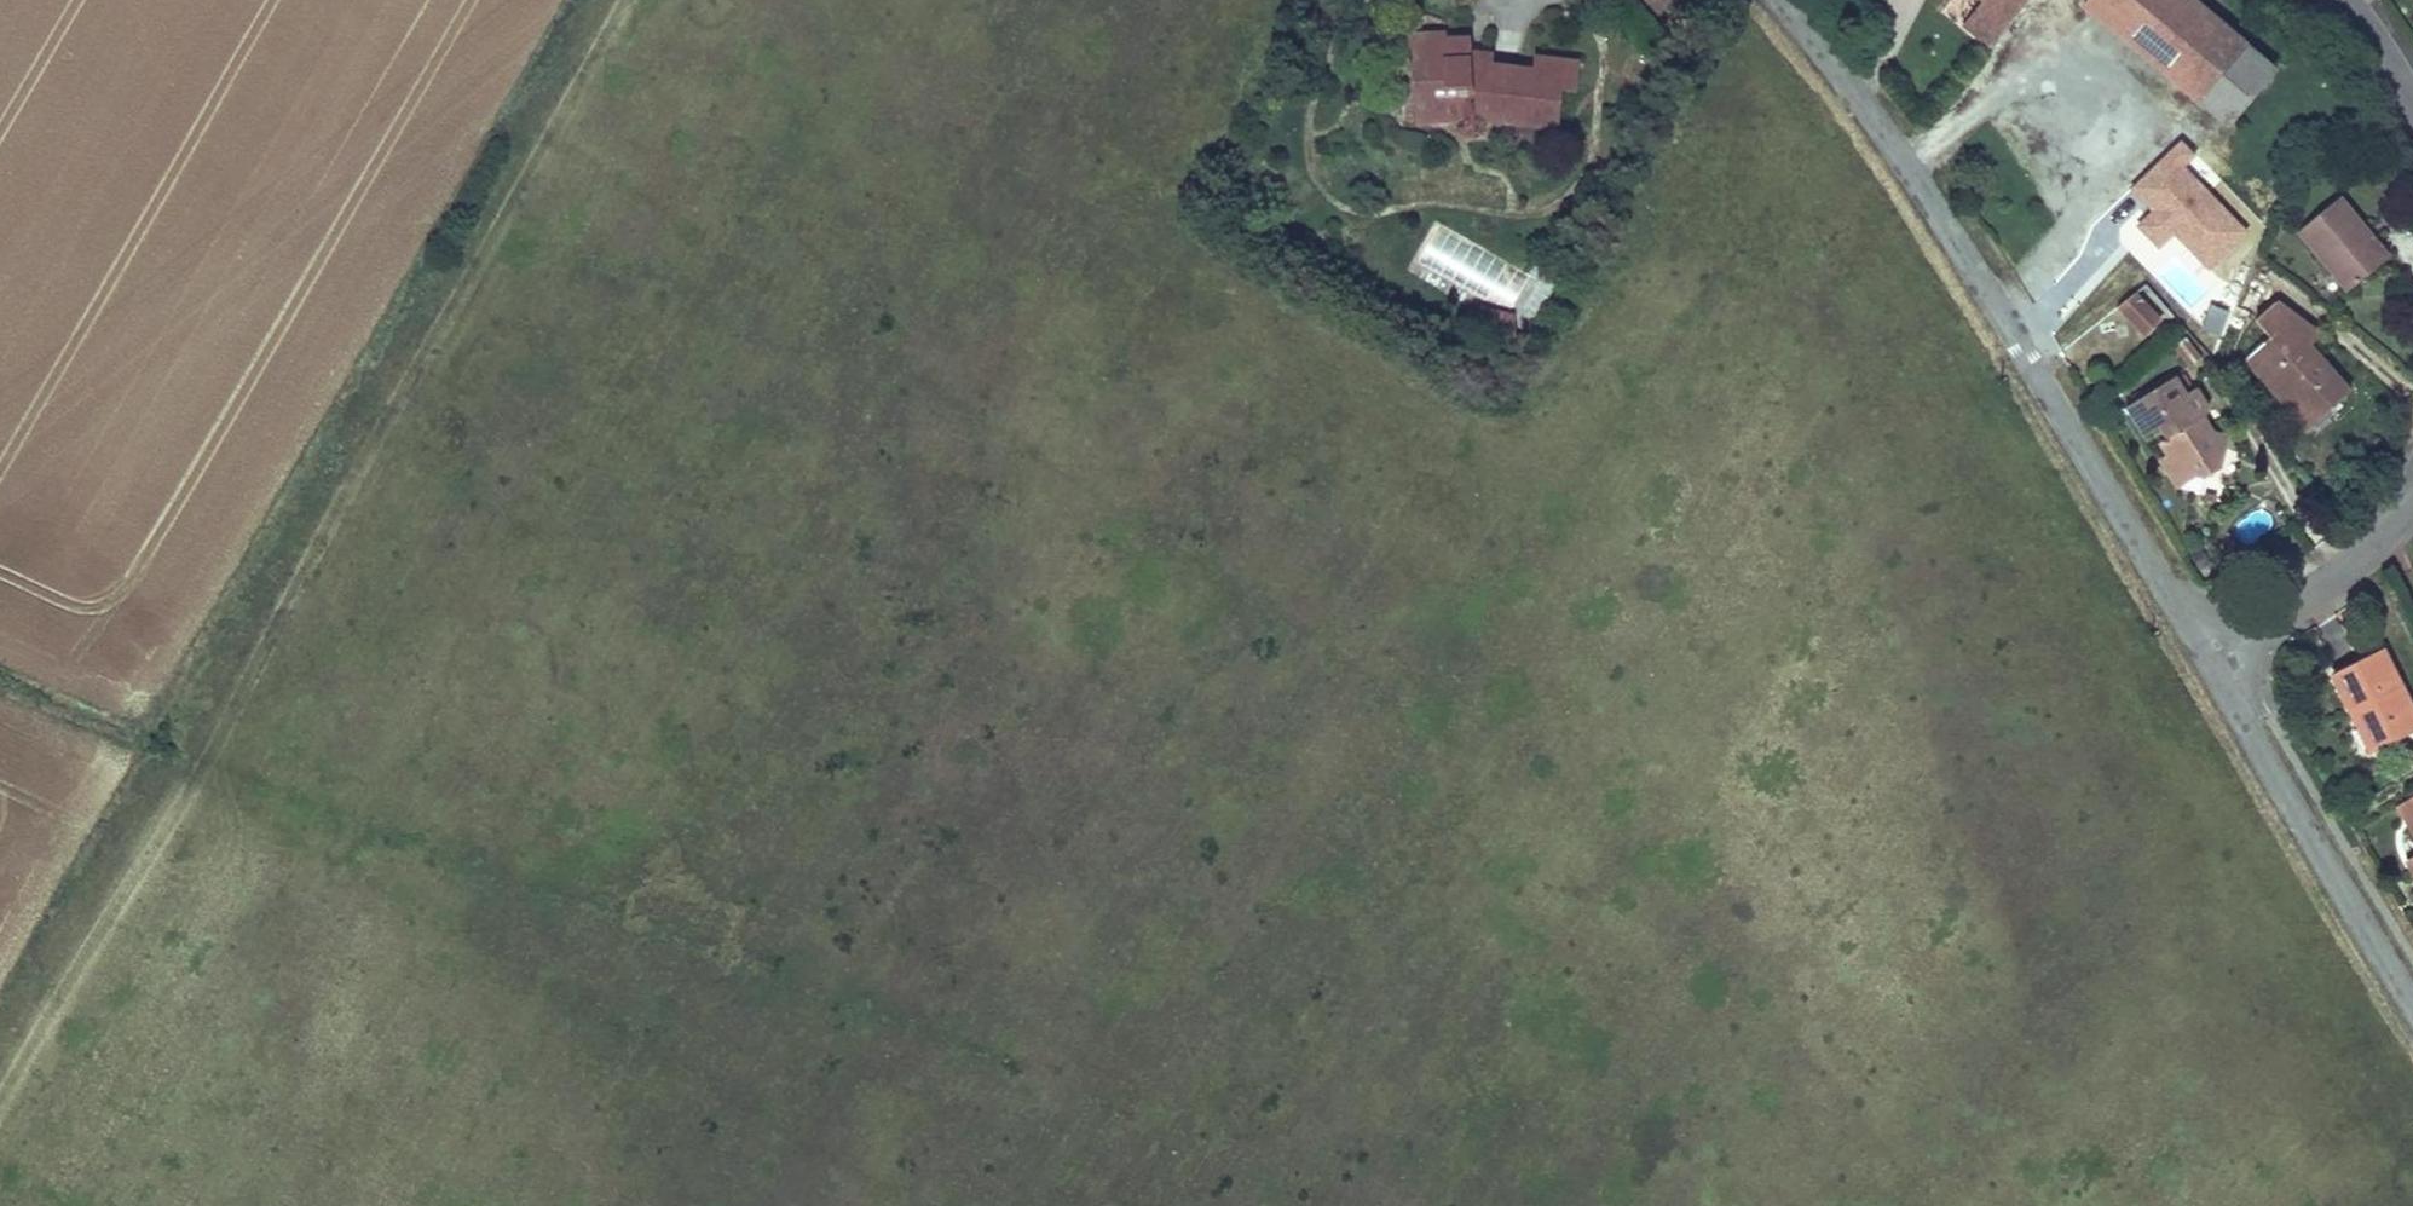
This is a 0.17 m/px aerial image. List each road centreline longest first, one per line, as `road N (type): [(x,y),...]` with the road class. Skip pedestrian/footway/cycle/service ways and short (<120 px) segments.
road 1 (track): [(615,0),(0,1060)]
road 2 (residential): [(2206,656),(1958,249),(1821,48),(1777,0)]
road 3 (residential): [(2412,1006),(2206,656)]
road 4 (residential): [(2412,485),(2384,531),(2338,571),(2206,656)]
road 5 (residential): [(2343,0),(2412,113)]

